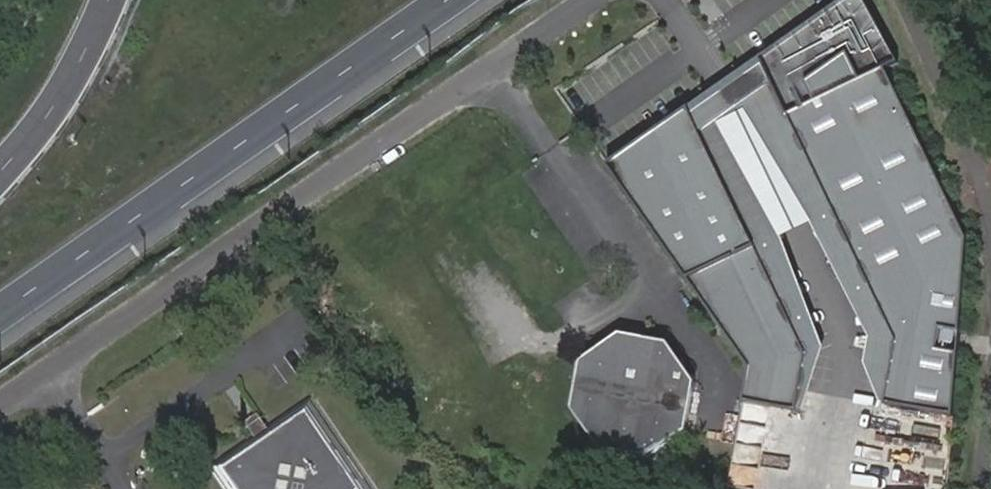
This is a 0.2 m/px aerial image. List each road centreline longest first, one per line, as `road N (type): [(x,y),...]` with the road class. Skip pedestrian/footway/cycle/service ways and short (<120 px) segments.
road 1 (residential): [(599,0),(534,52),(0,407)]
road 2 (motorway): [(0,313),(448,0)]
road 3 (motorway): [(0,171),(47,115),(107,0)]

